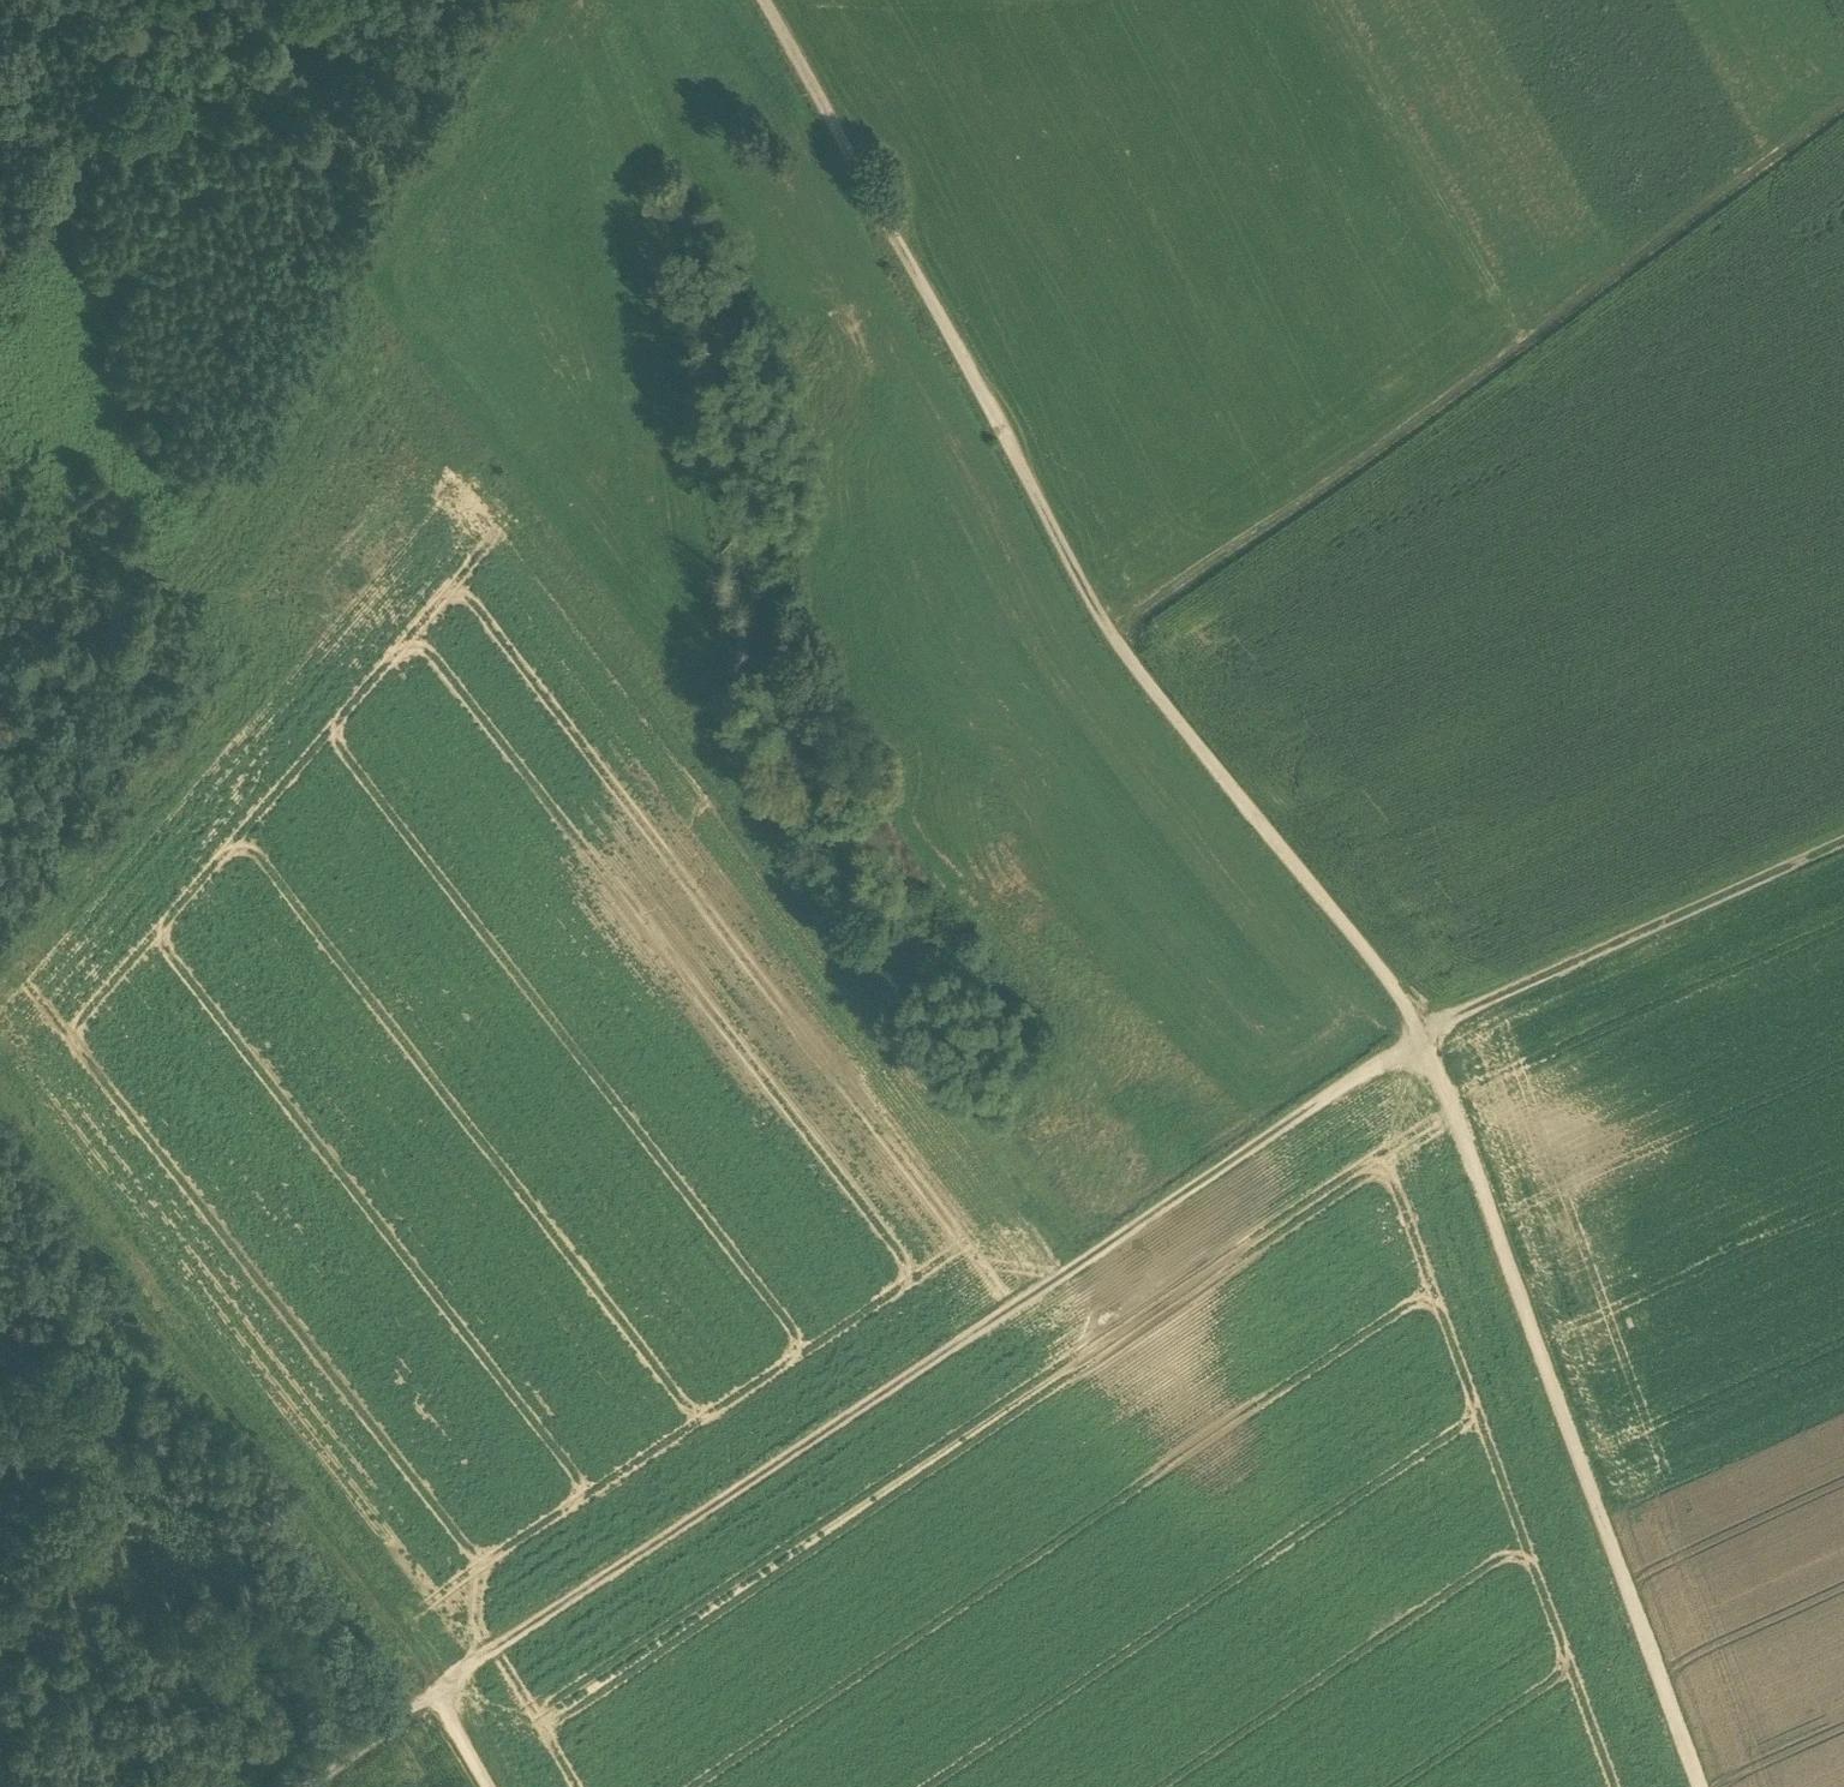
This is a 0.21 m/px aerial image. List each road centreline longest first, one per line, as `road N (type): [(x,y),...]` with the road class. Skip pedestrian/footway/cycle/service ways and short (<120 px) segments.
road 1 (track): [(1423,1031),(1143,660),(779,0)]
road 2 (track): [(449,1700),(1423,1031)]
road 3 (track): [(1143,660),(1346,483),(1843,114)]
road 4 (track): [(1709,1786),(1423,1031)]
road 5 (track): [(0,1110),(449,1700)]
road 6 (track): [(0,460),(165,584),(250,666),(0,958)]
road 7 (track): [(1423,1031),(1843,846)]
road 8 (track): [(449,1700),(330,1786)]

